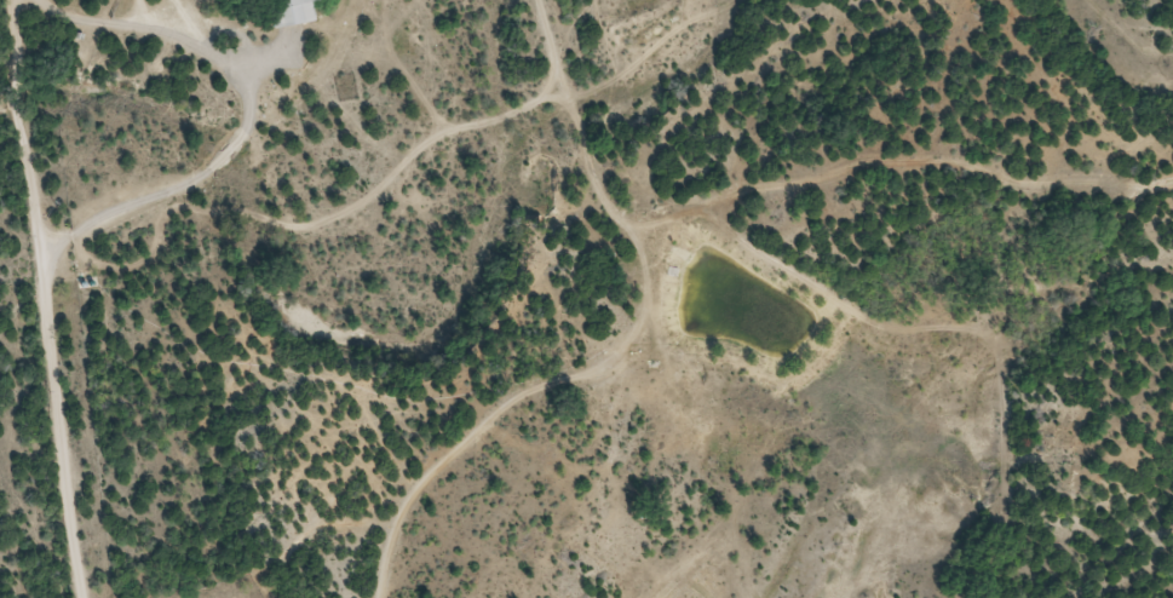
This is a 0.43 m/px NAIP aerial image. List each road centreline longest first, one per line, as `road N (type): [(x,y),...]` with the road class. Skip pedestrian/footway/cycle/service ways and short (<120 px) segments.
road 1 (residential): [(83,597),(10,0)]

